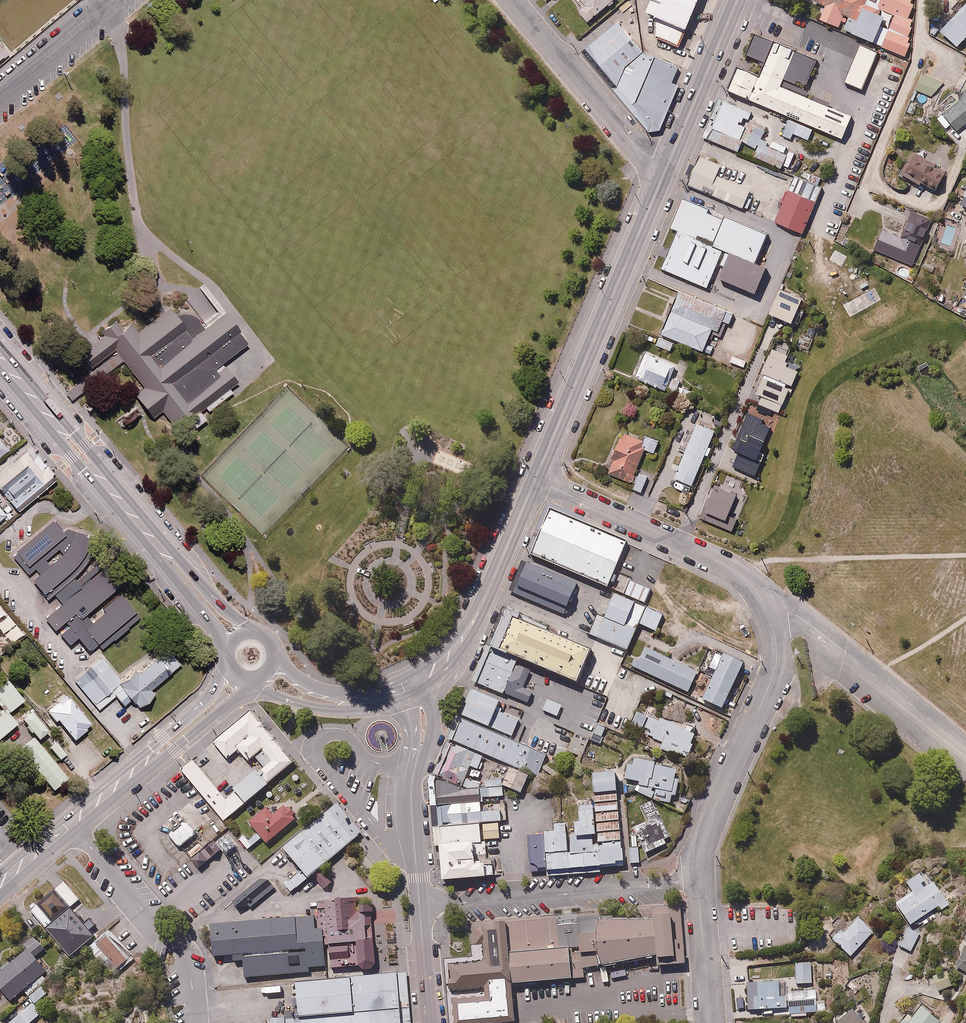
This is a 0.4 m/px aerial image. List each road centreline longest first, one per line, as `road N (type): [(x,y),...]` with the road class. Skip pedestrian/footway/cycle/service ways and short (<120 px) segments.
road 1 (primary): [(669,165),(535,480)]
road 2 (residential): [(767,611),(775,670),(704,830),(698,883)]
road 3 (residential): [(420,907),(698,883)]
road 4 (primary): [(535,480),(462,643),(414,685)]
road 5 (primary): [(155,541),(0,357)]
road 6 (residential): [(71,824),(180,951),(195,1022)]
road 7 (residential): [(669,165),(637,148),(512,0)]
road 8 (residential): [(760,348),(680,544)]
road 9 (residential): [(920,711),(803,619),(767,611)]
road 10 (primary): [(738,0),(669,165)]
road 11 (residential): [(535,480),(680,544)]
road 12 (primary): [(135,771),(208,698),(228,656)]
road 13 (residential): [(0,97),(114,0)]
road 14 (primary): [(251,679),(174,750),(135,771)]
road 15 (residential): [(698,883),(709,1022)]
road 16 (primary): [(155,541),(227,614),(256,632)]
road 17 (residential): [(413,774),(420,907)]
road 18 (primary): [(229,649),(155,541)]

